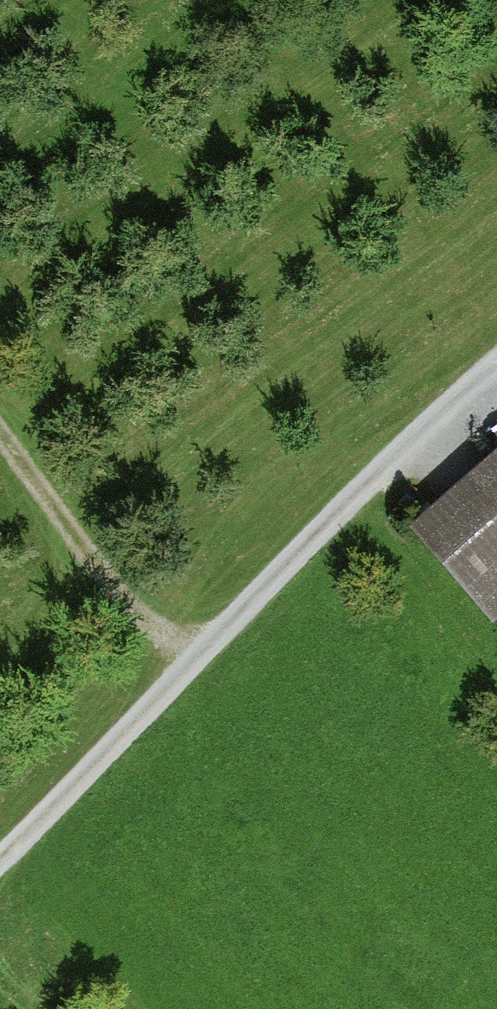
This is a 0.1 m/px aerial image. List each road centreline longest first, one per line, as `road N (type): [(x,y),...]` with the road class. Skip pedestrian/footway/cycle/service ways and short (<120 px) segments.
road 1 (unclassified): [(496,375),(0,849)]
road 2 (track): [(0,425),(129,600),(161,621),(225,629)]

